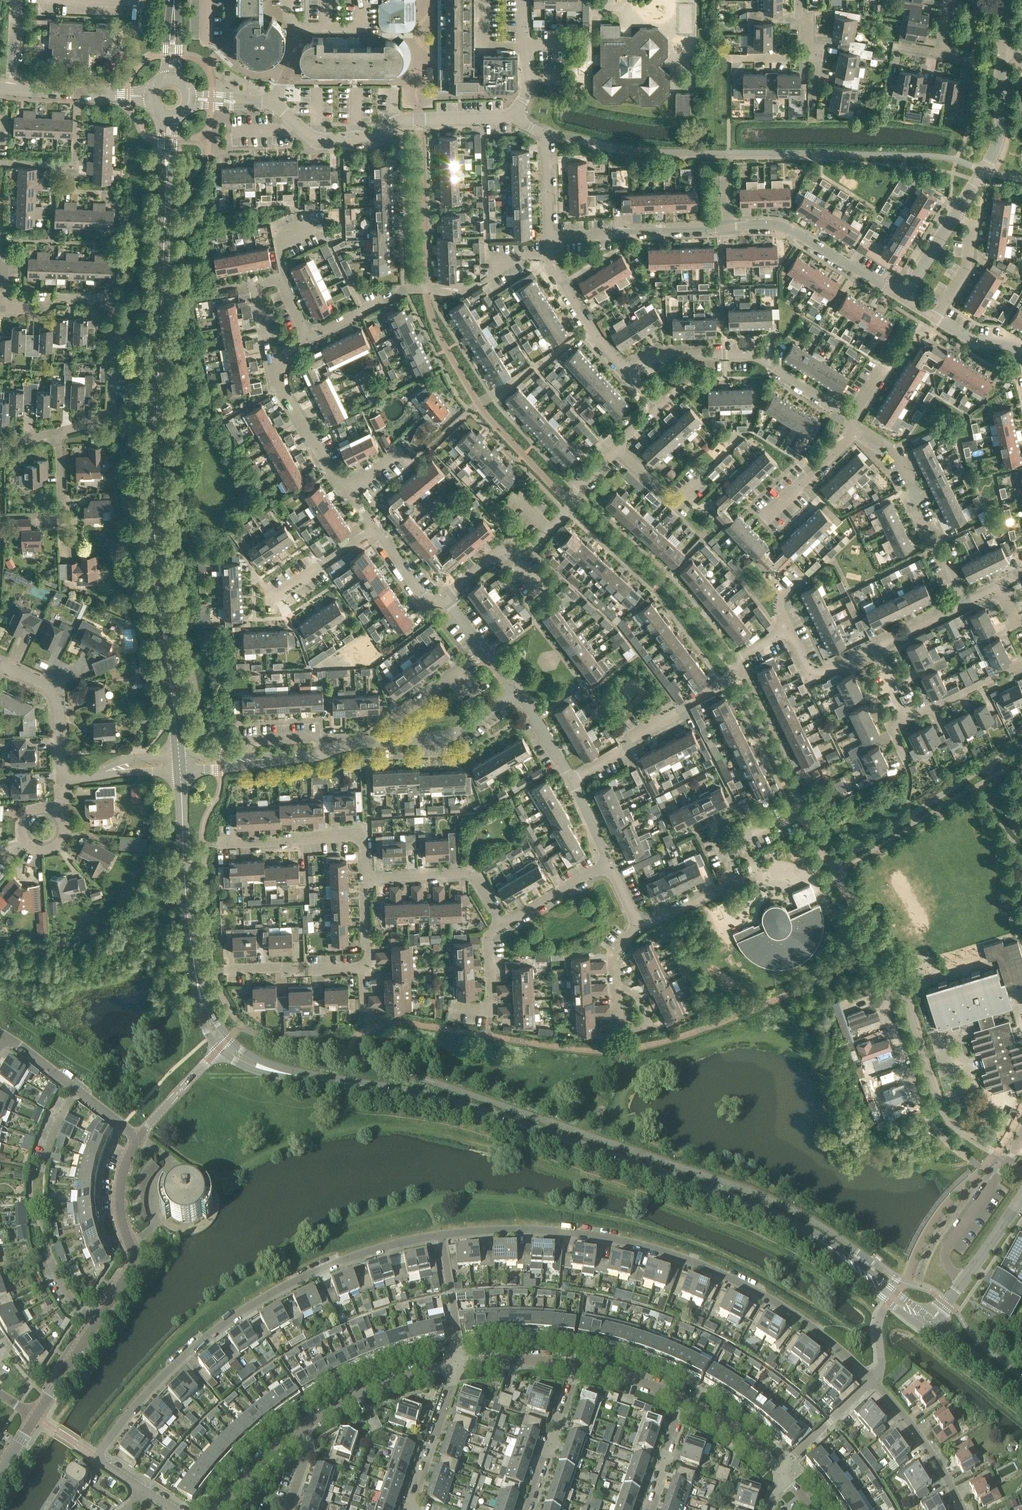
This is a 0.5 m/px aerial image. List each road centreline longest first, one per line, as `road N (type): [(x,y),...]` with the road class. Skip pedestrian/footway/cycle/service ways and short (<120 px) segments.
road 1 (tertiary): [(930,1325),(826,1246),(755,1208),(467,1110),(272,1072),(223,1045)]
road 2 (tertiary): [(179,764),(156,557),(169,115)]
road 3 (residential): [(873,1381),(780,1305),(677,1256),(560,1232),(442,1234)]
road 4 (residential): [(442,1234),(333,1264),(251,1306),(157,1382),(96,1459)]
road 5 (residential): [(60,432),(106,417),(116,406),(117,344),(107,298),(43,298),(27,310),(1,310),(0,267)]
road 6 (residential): [(514,116),(408,120),(373,139),(318,140),(274,103),(211,100)]
road 7 (residential): [(34,1418),(132,1268),(120,1195),(135,1140)]
road 8 (tertiary): [(223,1045),(194,975),(179,764)]
road 9 (residential): [(574,781),(735,677),(730,665),(789,628)]
road 10 (residential): [(549,255),(524,256),(473,288),(403,290),(306,338)]
road 11 (residential): [(445,595),(499,552),(532,548),(617,448)]
road 12 (residential): [(967,600),(893,449),(853,423)]
road 13 (residential): [(638,921),(726,886),(732,846),(803,812)]
road 14 (residential): [(179,764),(310,756),(388,741)]
road 15 (residential): [(730,226),(786,227),(903,298)]
road 16 (residential): [(216,844),(362,835),(367,878)]
road 17 (residential): [(548,235),(730,226)]
road 18 (residential): [(956,213),(996,153),(1000,51)]
road 19 (residential): [(278,374),(259,286),(281,284),(306,338)]
road 20 (residential): [(135,1140),(3,1036)]
road 21 (residential): [(367,878),(471,876),(502,923)]
road 22 (residential): [(964,1509),(933,1456),(873,1381)]
road 23 (residential): [(457,1365),(383,1385),(314,1420)]
road 24 (residential): [(407,1509),(457,1365)]
road 25 (residential): [(528,1509),(578,1366)]
road 26 (residential): [(62,777),(56,690),(0,664)]
road 27 (residential): [(388,741),(452,737),(518,692)]
road 28 (residential): [(763,362),(750,355),(655,356),(627,371)]
road 29 (residential): [(224,970),(365,967)]
road 30 (residential): [(627,371),(598,340),(549,255)]
road 31 (residential): [(278,374),(328,468),(349,491)]
road 32 (residential): [(548,235),(545,134),(514,116)]
road 33 (residential): [(451,1004),(491,1009),(489,934),(502,923)]
road 34 (residential): [(457,1365),(442,1234)]
road 35 (residential): [(1021,1197),(946,1304)]
road 36 (residential): [(767,519),(848,438),(853,423)]
road 37 (residential): [(314,1420),(219,1509)]
road 38 (residential): [(780,1472),(873,1381)]
road 39 (residential): [(135,1140),(223,1045)]
road 40 (residential): [(1021,663),(907,718)]
road 41 (residential): [(63,556),(60,432)]
road 42 (residential): [(502,923),(608,862)]
road 43 (residential): [(388,741),(393,718),(472,659)]
road 44 (residential): [(935,317),(966,267),(972,223),(956,213)]
road 45 (residential): [(518,692),(445,595)]
road 46 (residential): [(578,1366),(457,1365)]
road 47 (unclassified): [(37,805),(19,829),(38,850),(63,838),(59,811)]

